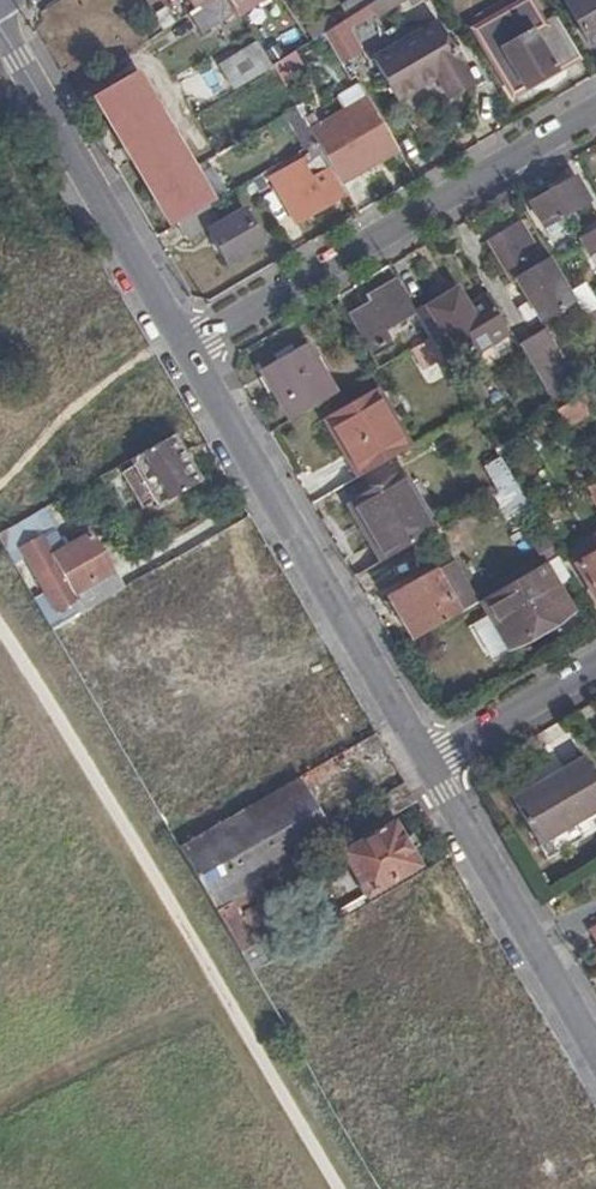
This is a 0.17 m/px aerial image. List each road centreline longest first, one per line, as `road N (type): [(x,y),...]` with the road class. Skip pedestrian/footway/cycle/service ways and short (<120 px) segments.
road 1 (unclassified): [(422,762),(187,341)]
road 2 (residential): [(595,105),(187,341)]
road 3 (unclassified): [(187,341),(0,14)]
road 4 (unclassified): [(595,1063),(422,762)]
road 5 (residential): [(422,762),(595,662)]

